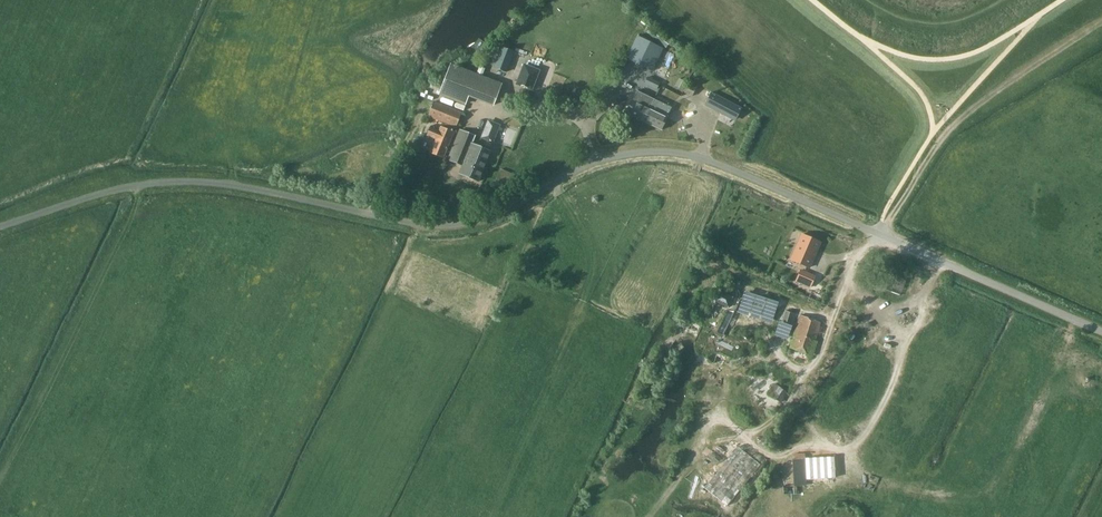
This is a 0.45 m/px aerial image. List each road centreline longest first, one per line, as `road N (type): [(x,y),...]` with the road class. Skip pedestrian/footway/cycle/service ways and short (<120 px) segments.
road 1 (unclassified): [(1101,331),(725,167),(664,152),(606,158),(505,210),(455,225),(192,182),(111,191),(0,227)]
road 2 (track): [(1101,22),(975,104),(916,180),(891,239)]
road 3 (track): [(859,0),(911,26),(943,25),(1007,0)]

